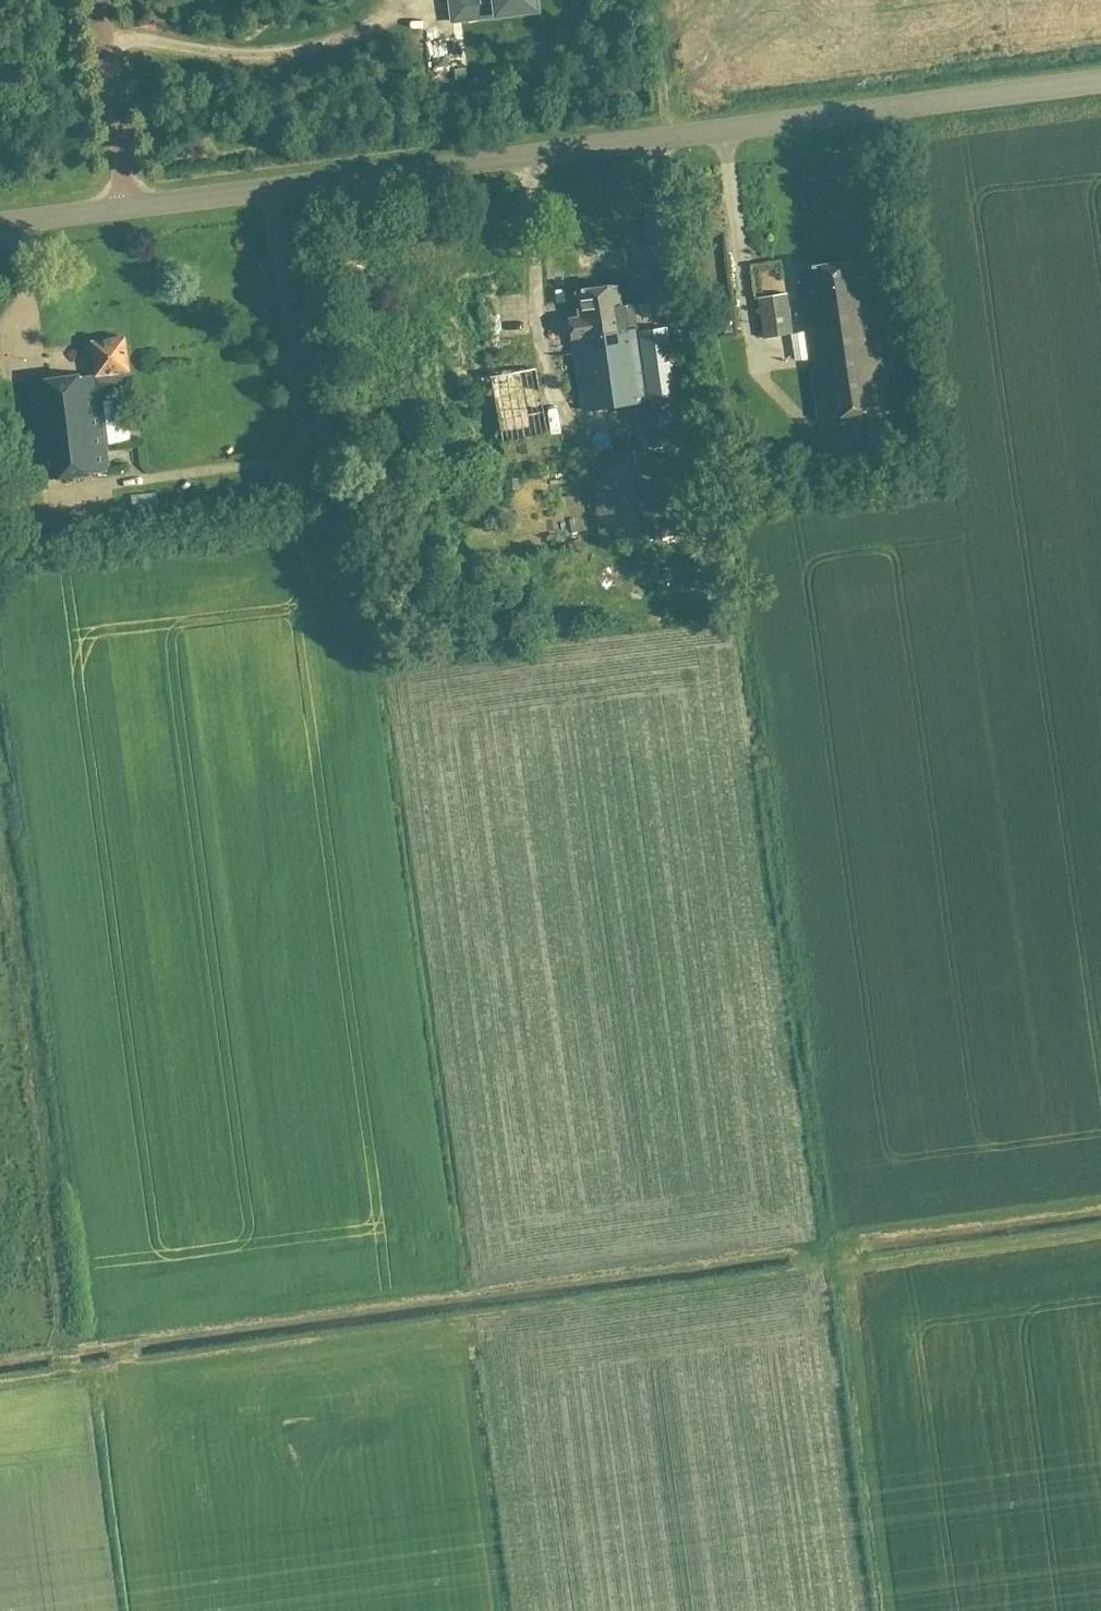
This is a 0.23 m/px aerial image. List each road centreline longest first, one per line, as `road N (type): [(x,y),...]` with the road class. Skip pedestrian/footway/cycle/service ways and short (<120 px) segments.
road 1 (unclassified): [(125,213),(1100,84)]
road 2 (residential): [(125,213),(101,0)]
road 3 (unclassified): [(0,227),(125,213)]

